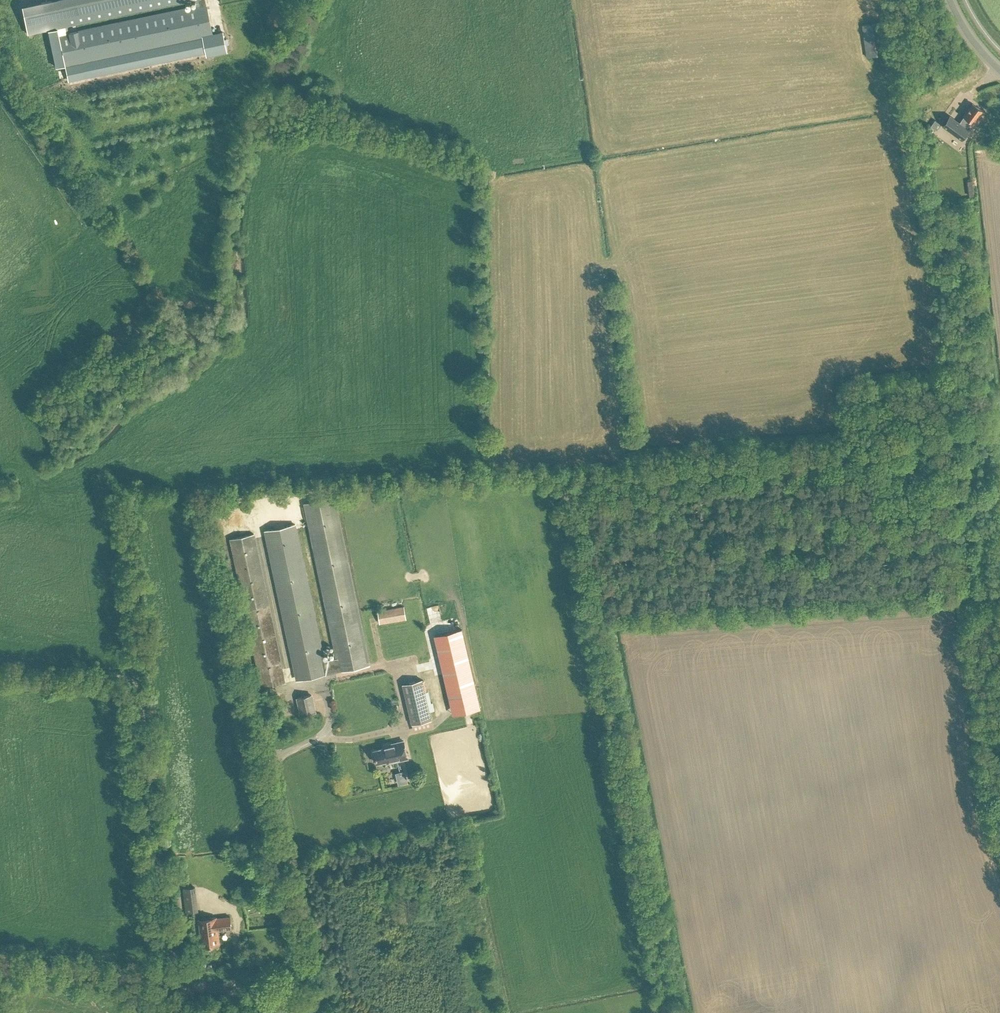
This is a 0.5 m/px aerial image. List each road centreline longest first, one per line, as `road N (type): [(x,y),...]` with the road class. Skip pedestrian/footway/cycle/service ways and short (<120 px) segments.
road 1 (unclassified): [(303,1012),(191,979),(0,962)]

